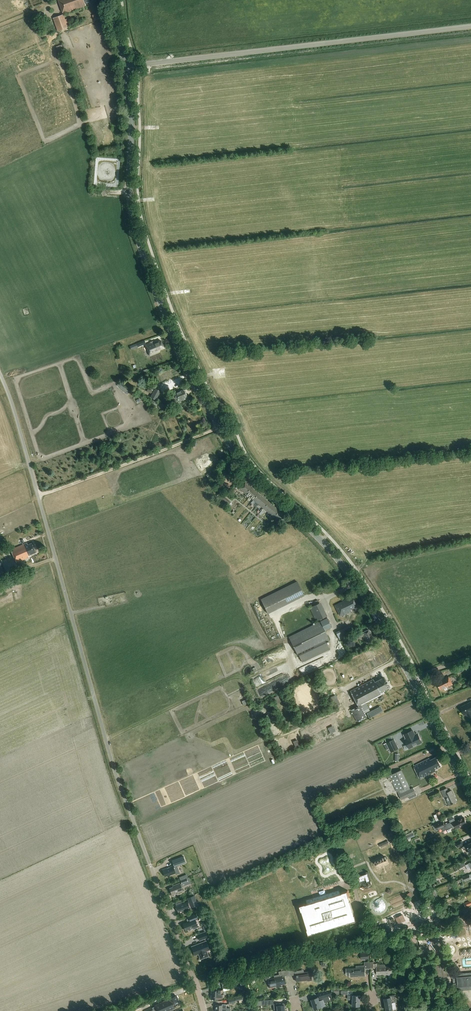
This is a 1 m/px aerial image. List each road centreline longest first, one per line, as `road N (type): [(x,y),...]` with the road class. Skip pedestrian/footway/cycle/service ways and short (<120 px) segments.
road 1 (tertiary): [(414,682),(349,574),(242,464),(172,333),(131,209),(125,66)]
road 2 (unclassified): [(203,1010),(113,764),(0,375)]
road 3 (unclassified): [(125,66),(470,26)]
road 4 (track): [(38,496),(219,427)]
road 5 (track): [(106,740),(234,677),(247,679),(271,667)]
road 6 (tertiary): [(470,795),(414,682)]

